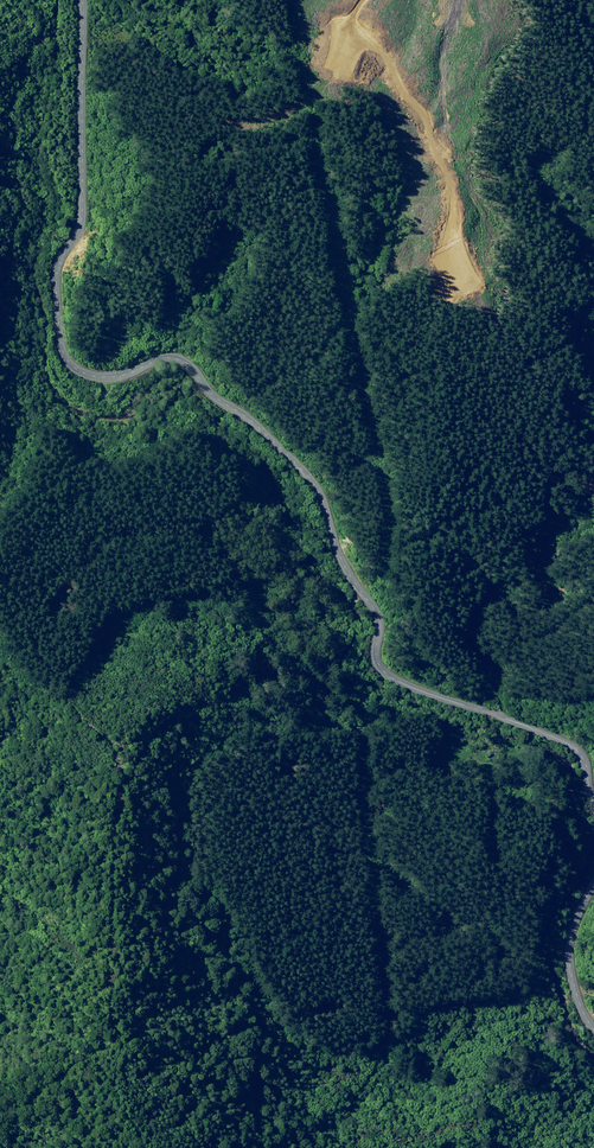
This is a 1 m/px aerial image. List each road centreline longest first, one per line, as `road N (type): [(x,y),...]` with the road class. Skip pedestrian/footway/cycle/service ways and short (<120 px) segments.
road 1 (track): [(466,707),(507,761),(451,759),(427,782),(380,783),(372,775),(388,727),(311,666),(241,581),(222,543),(221,513),(238,495),(242,473),(231,454),(197,429),(115,460),(81,449),(59,427),(22,423),(12,349),(2,333),(12,230),(22,211),(13,108),(33,35),(11,0)]
road 2 (unclassified): [(593,805),(586,763),(398,665),(322,495),(288,443),(190,361),(157,355),(113,378),(62,357),(53,303),(59,256),(77,224),(79,0)]
road 3 (unclassified): [(593,1043),(567,974),(574,923),(593,882)]
road 4 (track): [(525,728),(513,667),(555,645),(593,606)]

